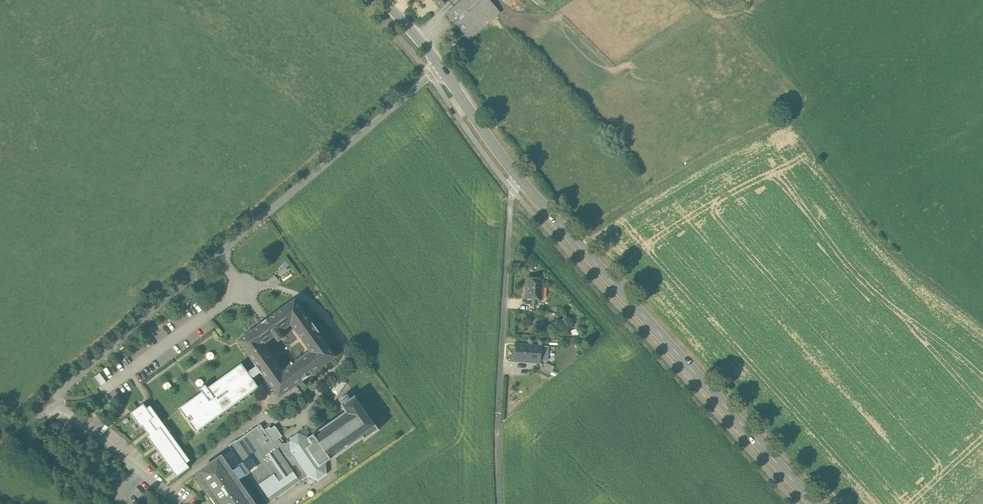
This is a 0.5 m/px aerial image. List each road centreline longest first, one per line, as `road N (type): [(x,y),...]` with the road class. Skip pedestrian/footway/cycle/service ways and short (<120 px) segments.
road 1 (unclassified): [(182,503),(54,401),(440,66)]
road 2 (tertiary): [(521,182),(815,503)]
road 3 (residential): [(500,503),(499,395),(512,199),(521,182)]
road 4 (tertiary): [(440,66),(521,182)]

